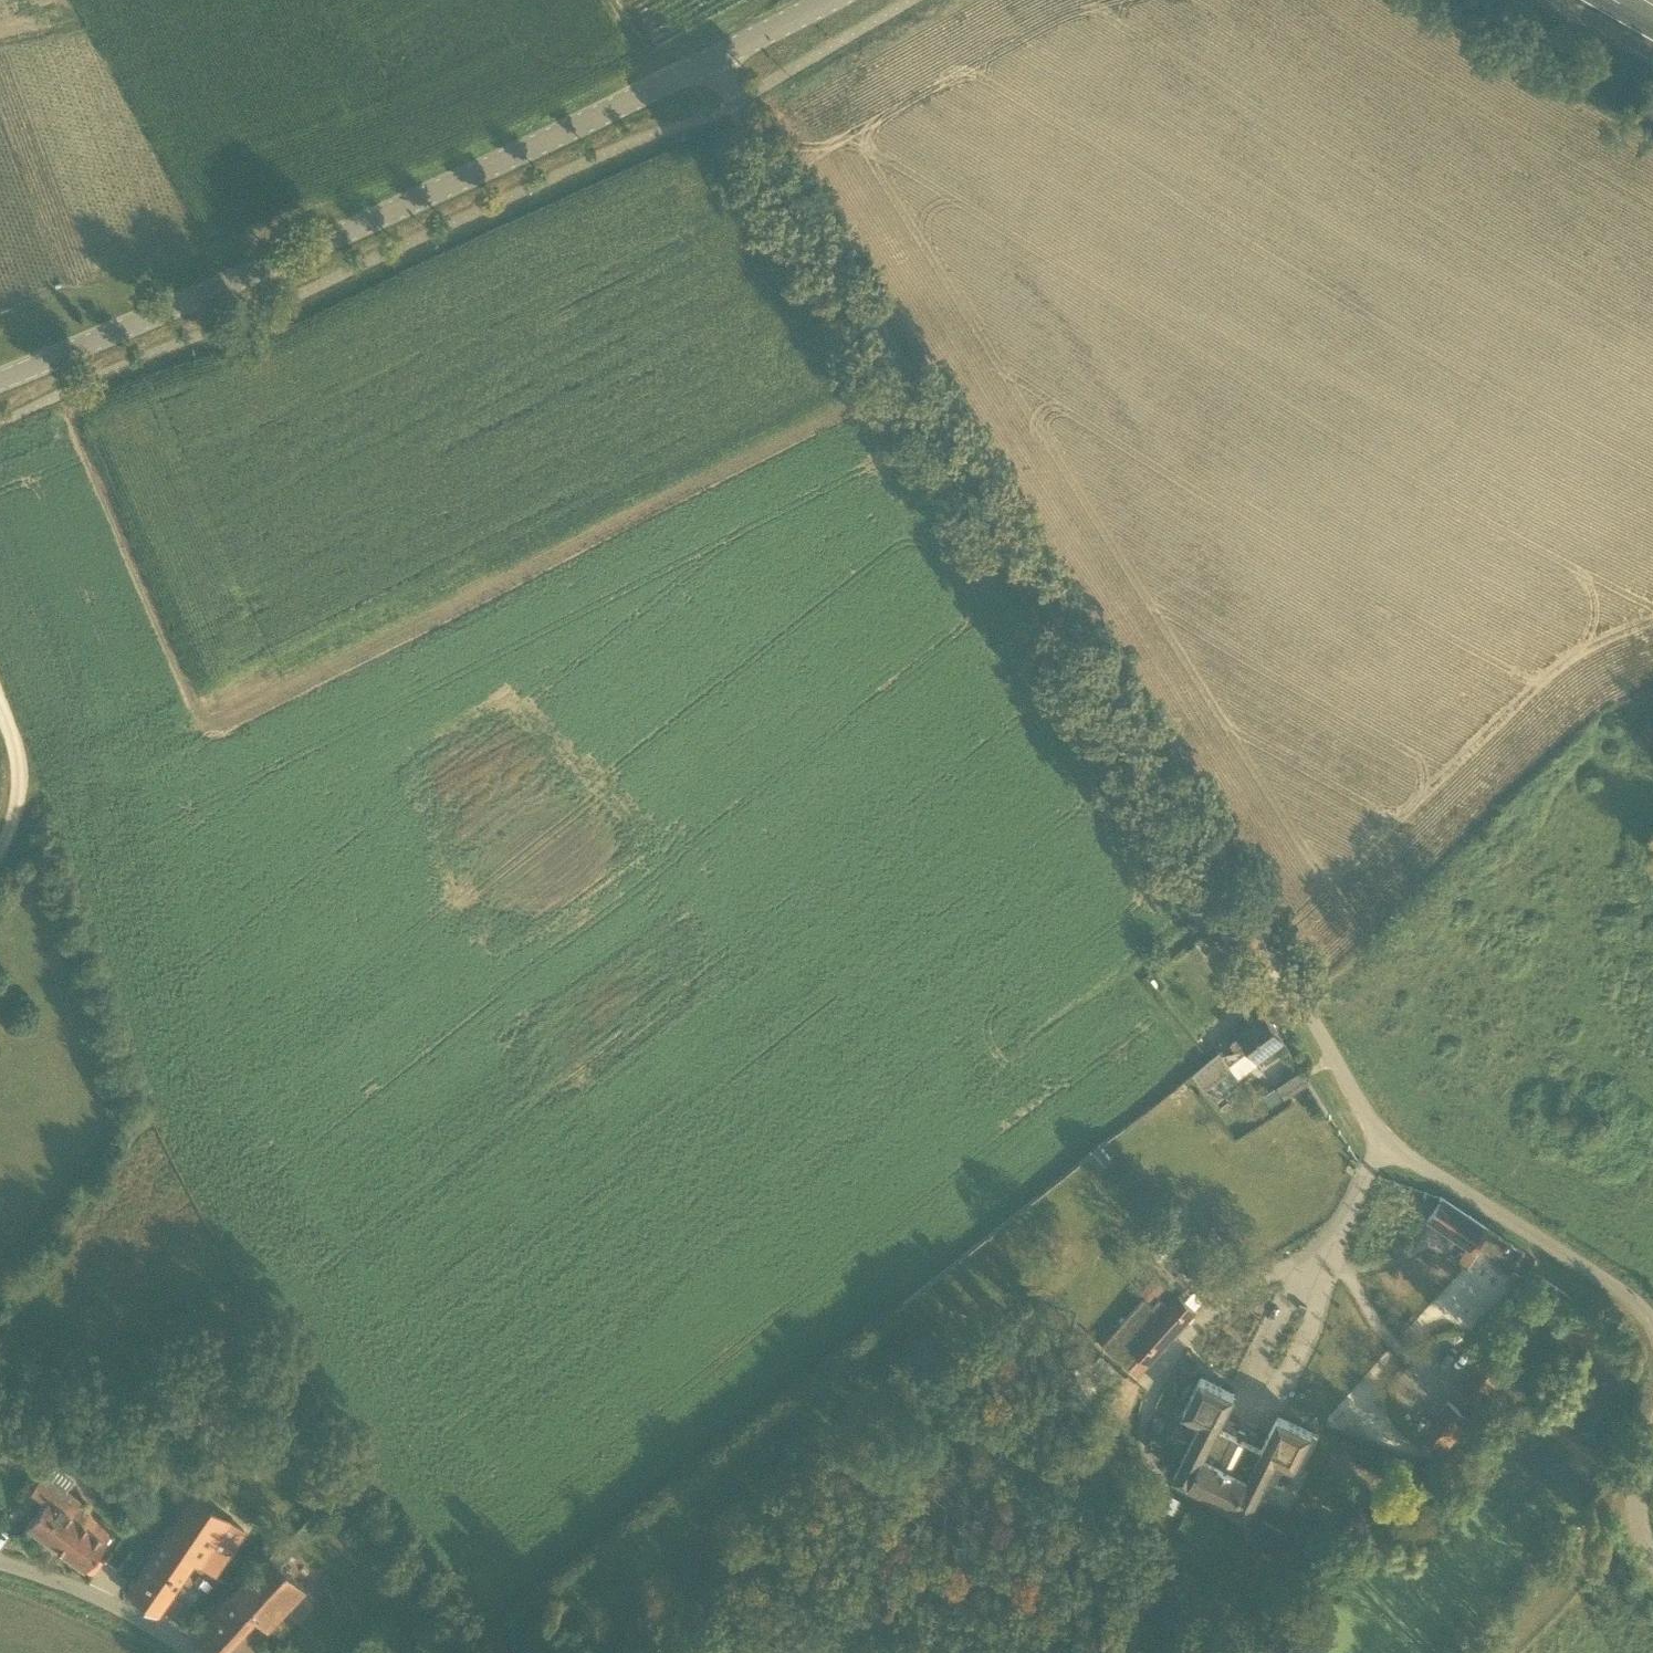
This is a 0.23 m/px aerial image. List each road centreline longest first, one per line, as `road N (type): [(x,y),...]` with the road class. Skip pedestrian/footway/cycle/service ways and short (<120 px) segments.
road 1 (unclassified): [(1652,1361),(1646,1328),(1624,1298),(1428,1177),(1385,1140),(694,69)]
road 2 (tertiary): [(0,380),(694,69)]
road 3 (unclassified): [(193,1652),(116,1606),(0,1563)]
road 4 (unclassified): [(1652,1582),(1622,1535),(1619,1500),(1652,1389)]
road 5 (tertiary): [(694,69),(829,0)]

